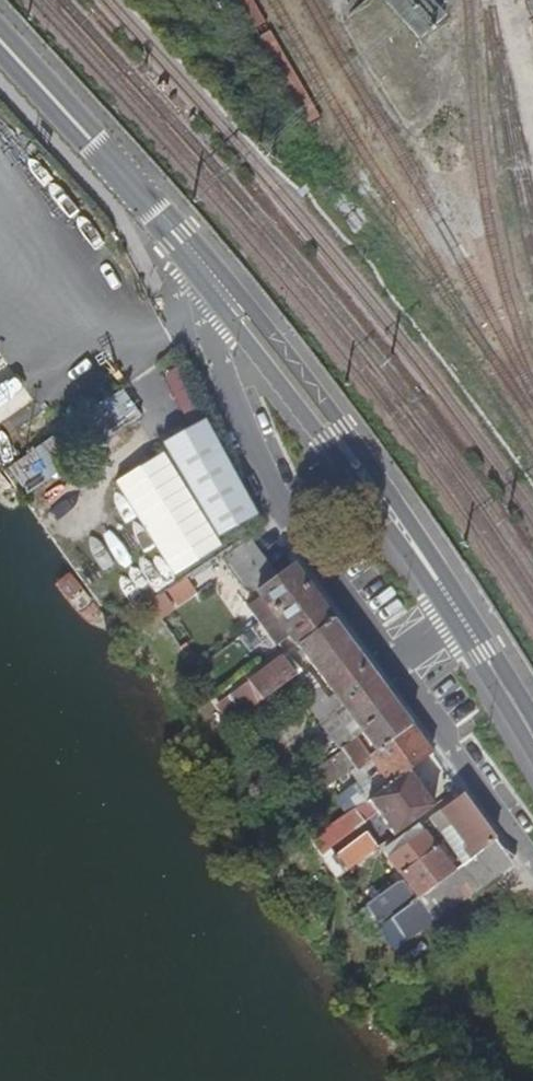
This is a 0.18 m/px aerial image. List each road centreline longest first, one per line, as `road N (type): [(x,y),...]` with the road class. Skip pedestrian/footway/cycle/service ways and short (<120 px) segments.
road 1 (secondary): [(467,607),(264,324),(187,247)]
road 2 (residential): [(200,280),(215,343),(279,506),(350,615),(400,661)]
road 3 (secondary): [(200,280),(449,618)]
road 4 (secondary): [(187,247),(0,44)]
road 5 (residential): [(400,661),(532,846)]
road 6 (secondary): [(449,618),(532,751)]
road 7 (secondary): [(532,714),(467,607)]

